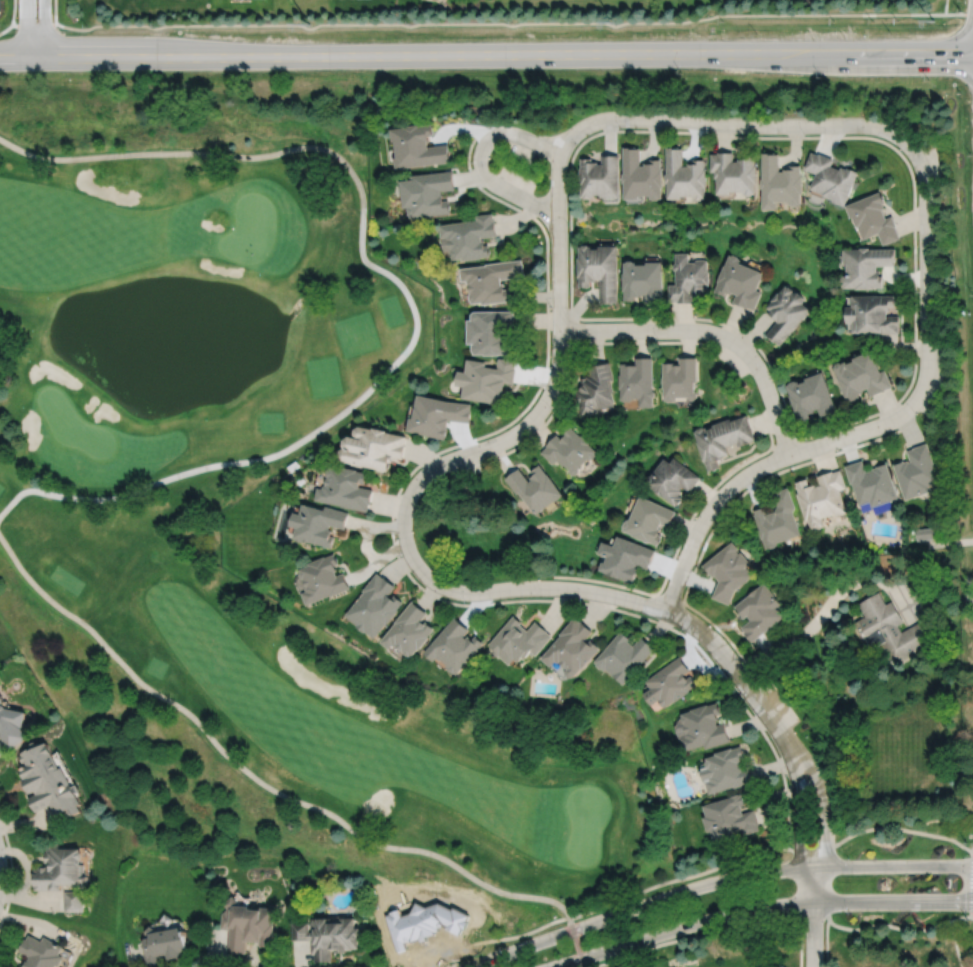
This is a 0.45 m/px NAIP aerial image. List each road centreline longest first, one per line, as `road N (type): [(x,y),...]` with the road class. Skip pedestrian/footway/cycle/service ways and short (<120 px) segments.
road 1 (secondary): [(0,57),(972,53)]
road 2 (residential): [(789,746),(690,622),(572,589),(455,591),(425,576),(406,547),(405,507),(425,474),(513,436),(551,391),(560,350),(562,150)]
road 3 (residential): [(666,611),(698,529),(734,484),(764,464),(891,420),(918,395),(927,339),(925,181),(917,156)]
road 4 (residential): [(972,864),(750,873),(465,966)]
road 5 (residential): [(551,966),(747,908),(972,900)]
road 6 (residential): [(917,156),(874,125),(667,118),(592,122),(562,150)]
road 7 (residential): [(790,454),(756,365),(728,338),(697,329),(560,330)]
road 8 (residential): [(562,150),(503,132),(486,141),(480,158),(490,180),(558,213)]
road 9 (residential): [(814,900),(826,866),(824,797),(789,746)]
road 10 (residential): [(789,746),(799,868),(814,900)]

